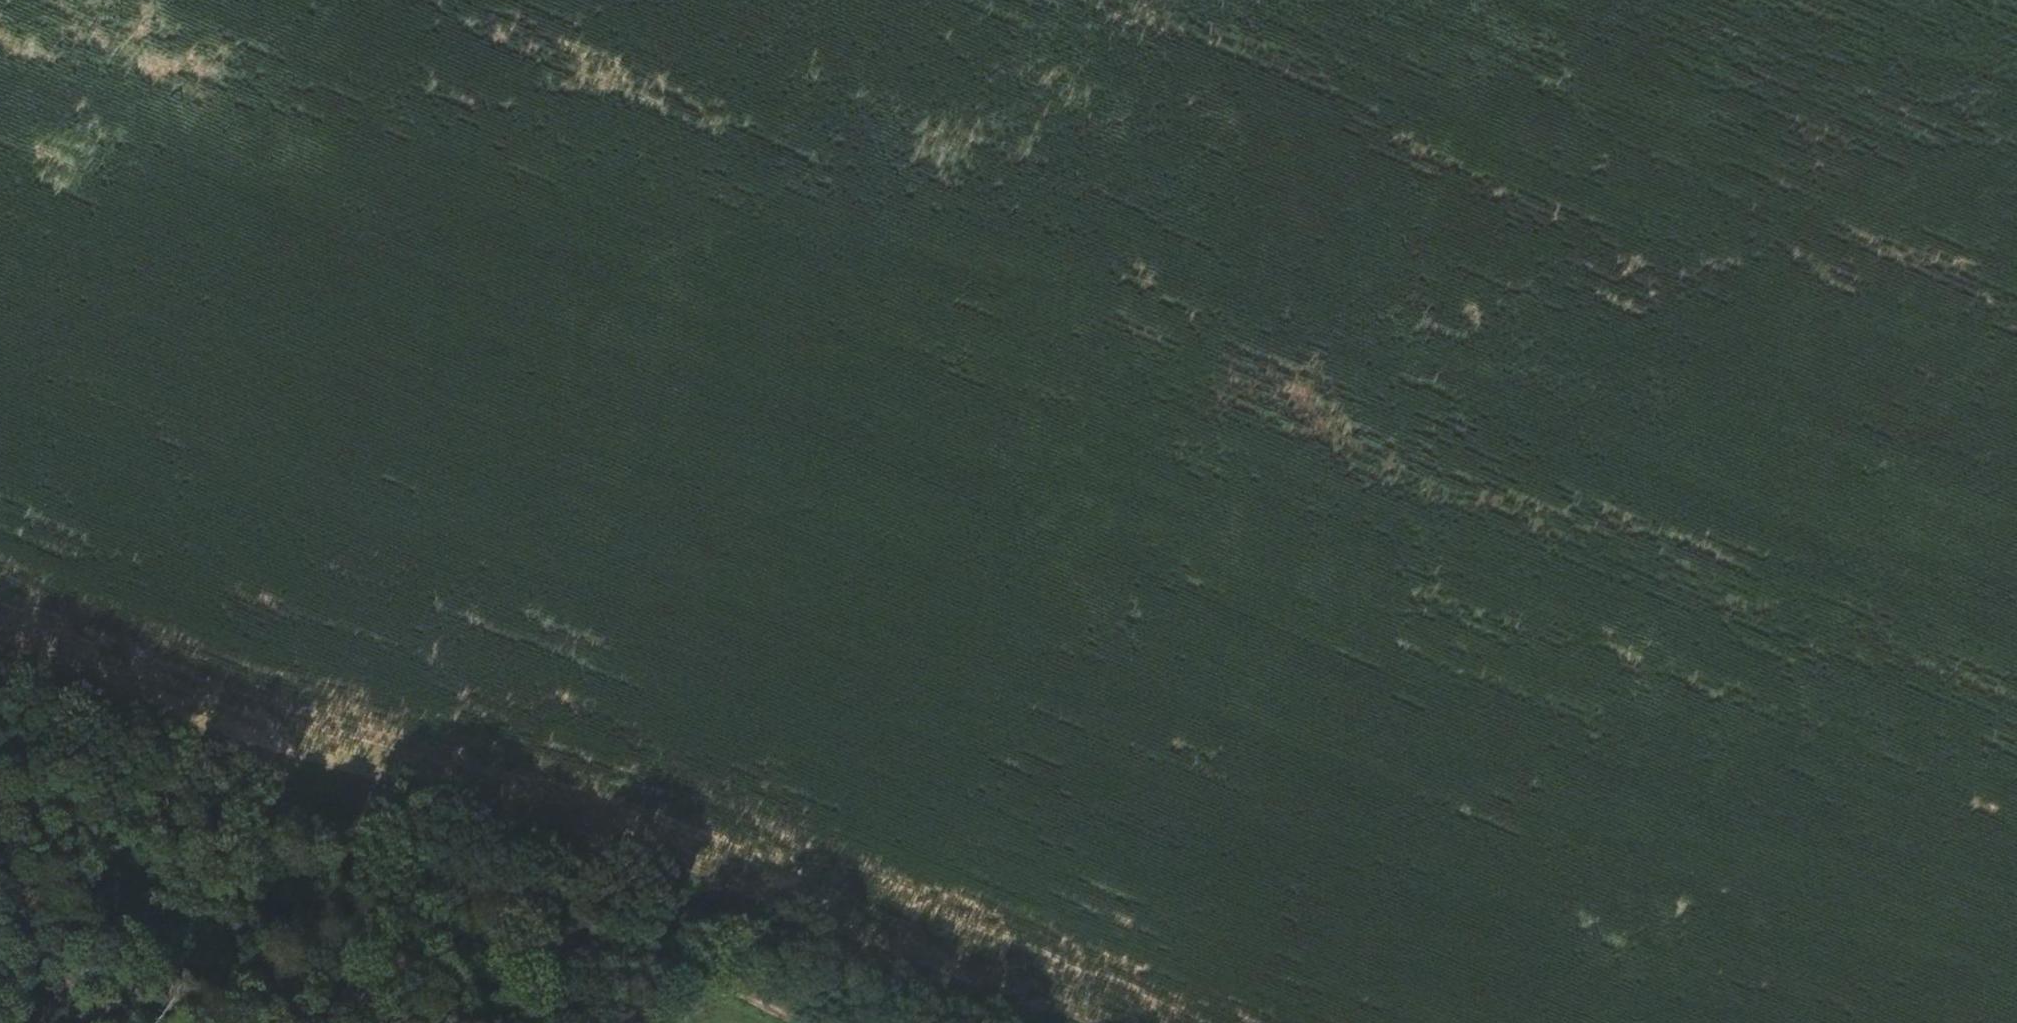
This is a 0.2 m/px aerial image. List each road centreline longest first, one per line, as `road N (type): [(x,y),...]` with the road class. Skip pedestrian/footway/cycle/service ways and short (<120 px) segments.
road 1 (track): [(351,851),(733,990),(798,1022)]
road 2 (track): [(0,718),(351,851)]

